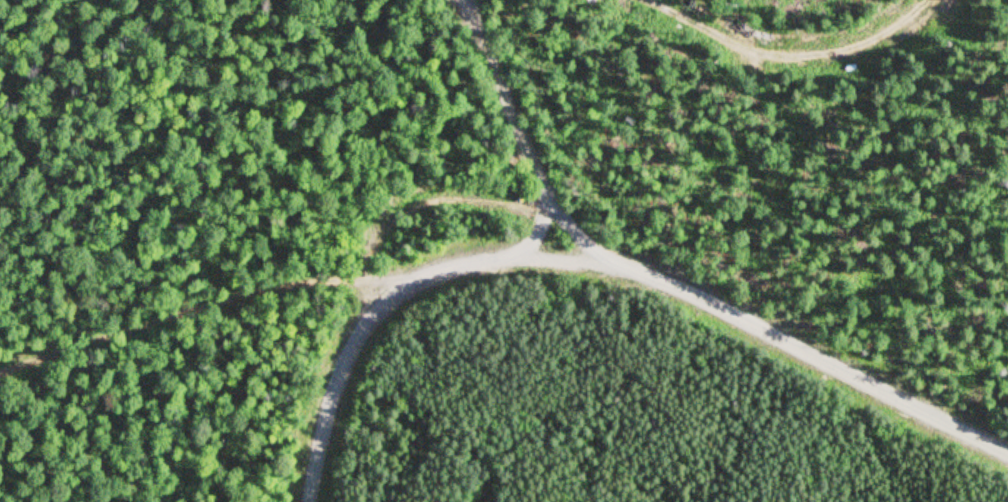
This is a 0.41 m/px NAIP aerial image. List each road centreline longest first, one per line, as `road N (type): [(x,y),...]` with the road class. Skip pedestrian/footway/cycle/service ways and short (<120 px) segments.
road 1 (residential): [(309,501),(322,408),(341,354),(364,323),(398,291),(462,264),(525,255),(659,280),(1007,457)]
road 2 (track): [(374,287),(118,317),(0,367)]
road 3 (track): [(648,0),(705,43),(769,53),(875,42),(933,0)]

